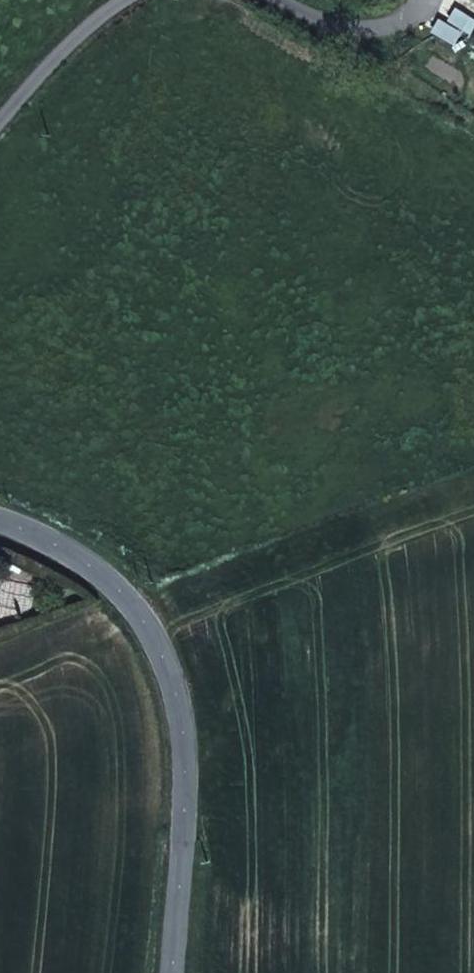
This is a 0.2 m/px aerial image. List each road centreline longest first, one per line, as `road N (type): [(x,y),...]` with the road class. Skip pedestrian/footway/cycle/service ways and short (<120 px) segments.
road 1 (secondary): [(0,526),(79,559),(122,593),(162,648),(186,766),(171,972)]

